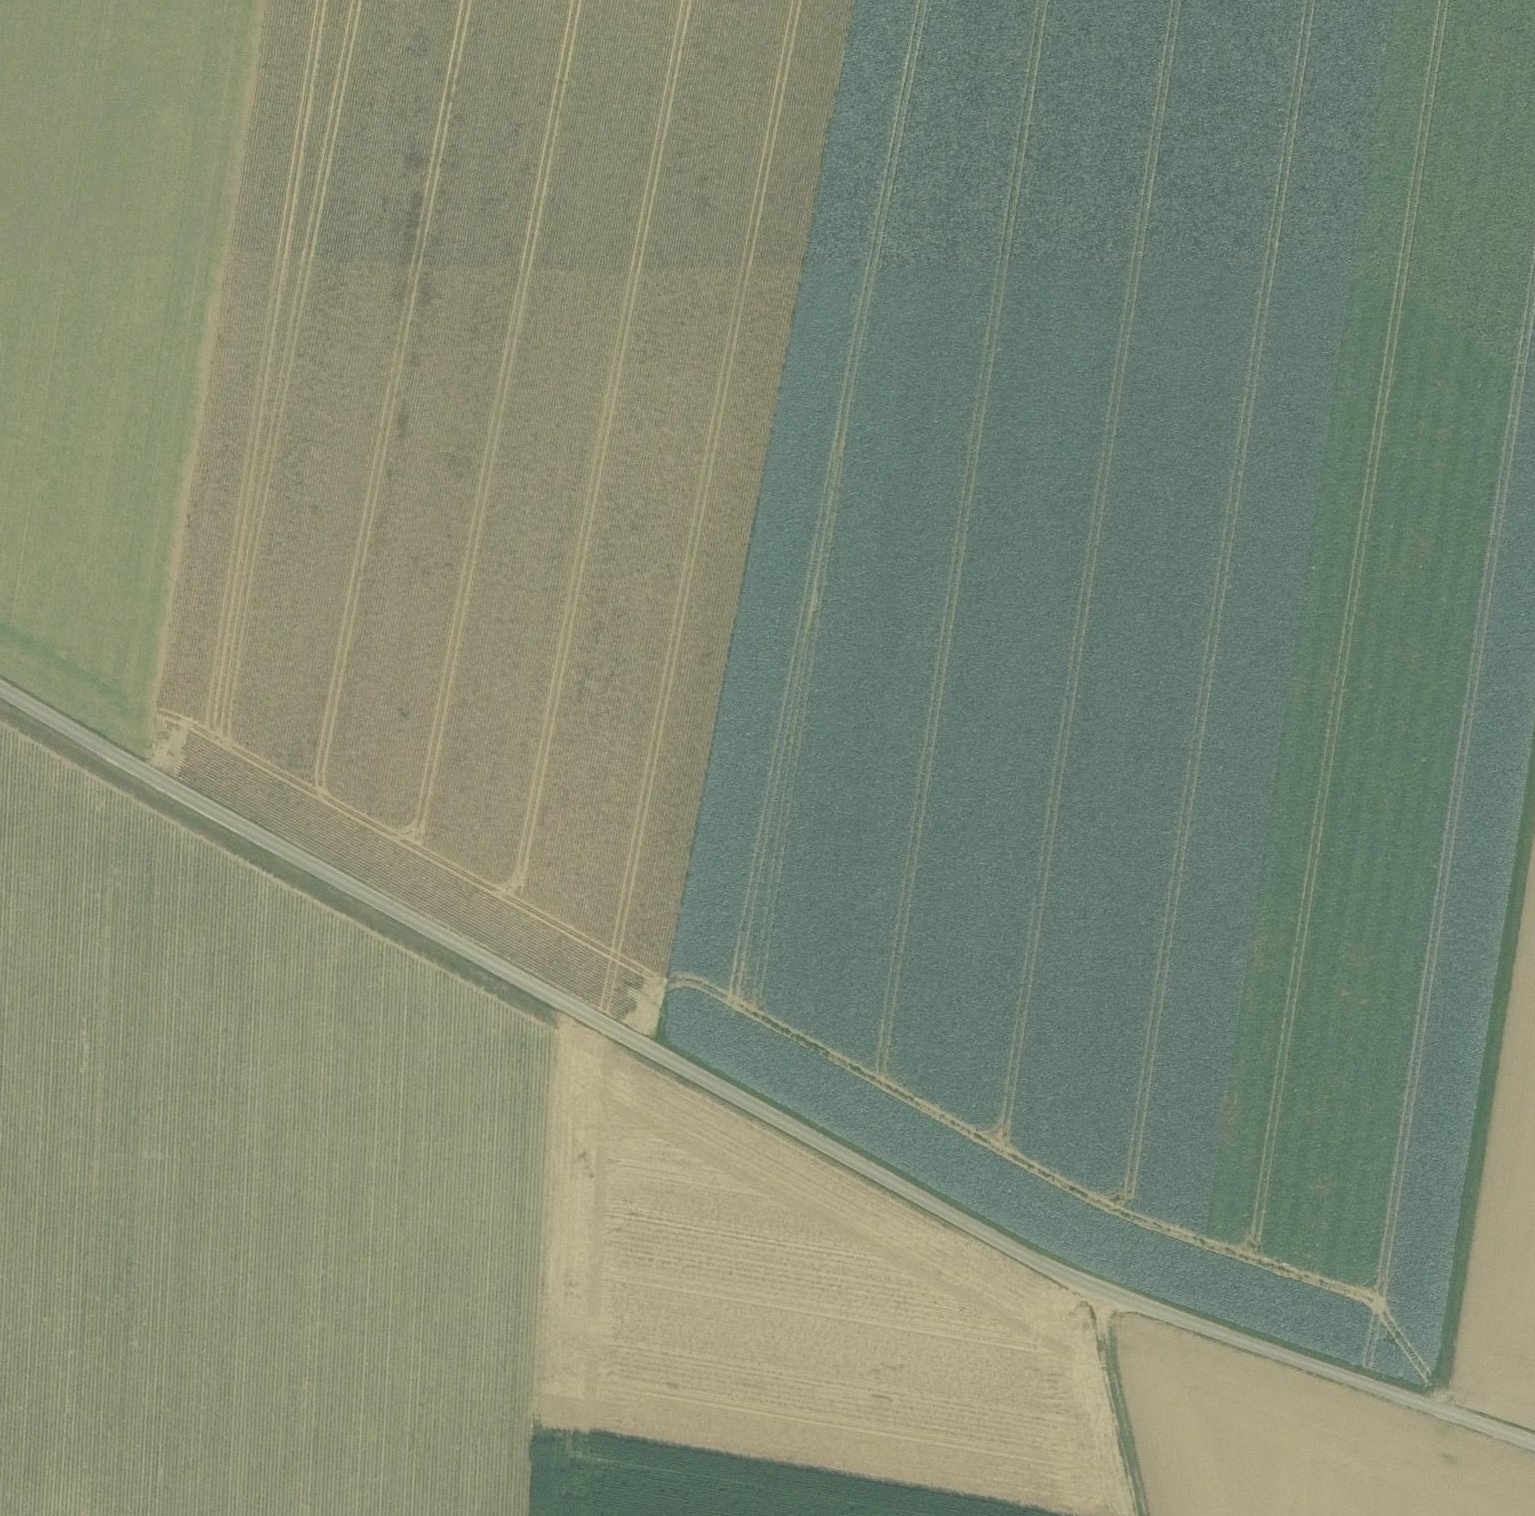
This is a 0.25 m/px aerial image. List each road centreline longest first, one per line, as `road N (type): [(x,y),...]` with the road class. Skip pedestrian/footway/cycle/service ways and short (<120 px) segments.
road 1 (unclassified): [(0,690),(1063,1277),(1534,1444)]
road 2 (track): [(1454,1417),(1534,892)]
road 3 (track): [(1092,1290),(1141,1515)]

